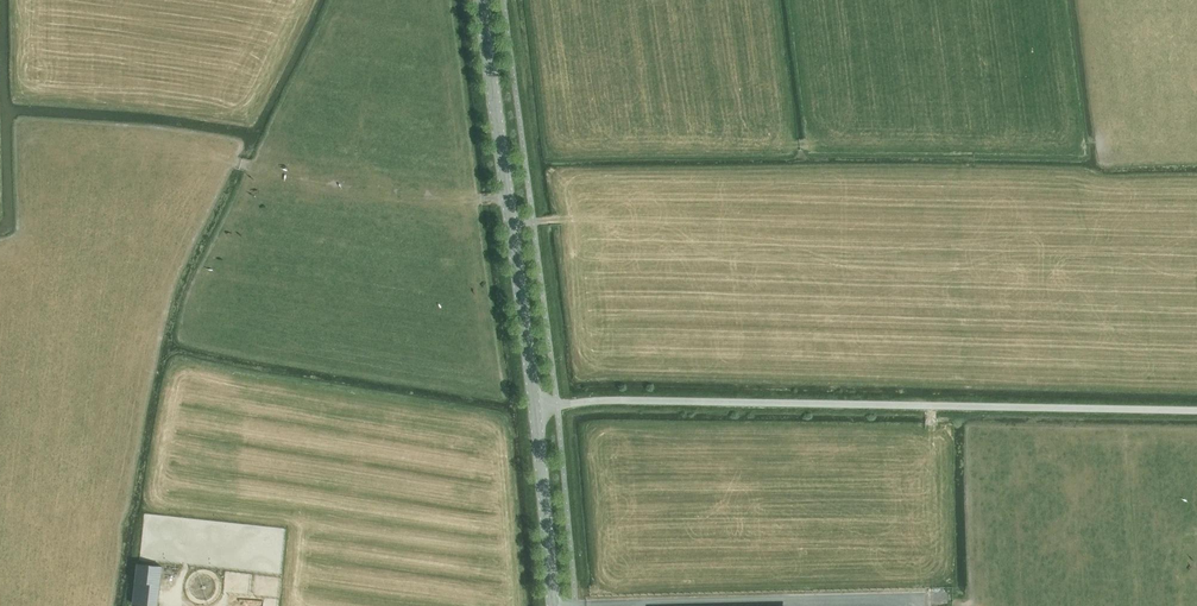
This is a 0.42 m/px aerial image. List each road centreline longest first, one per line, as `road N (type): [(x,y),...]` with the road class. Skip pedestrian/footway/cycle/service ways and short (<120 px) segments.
road 1 (track): [(1196,410),(605,400),(534,407)]
road 2 (secondary): [(552,605),(480,0)]

